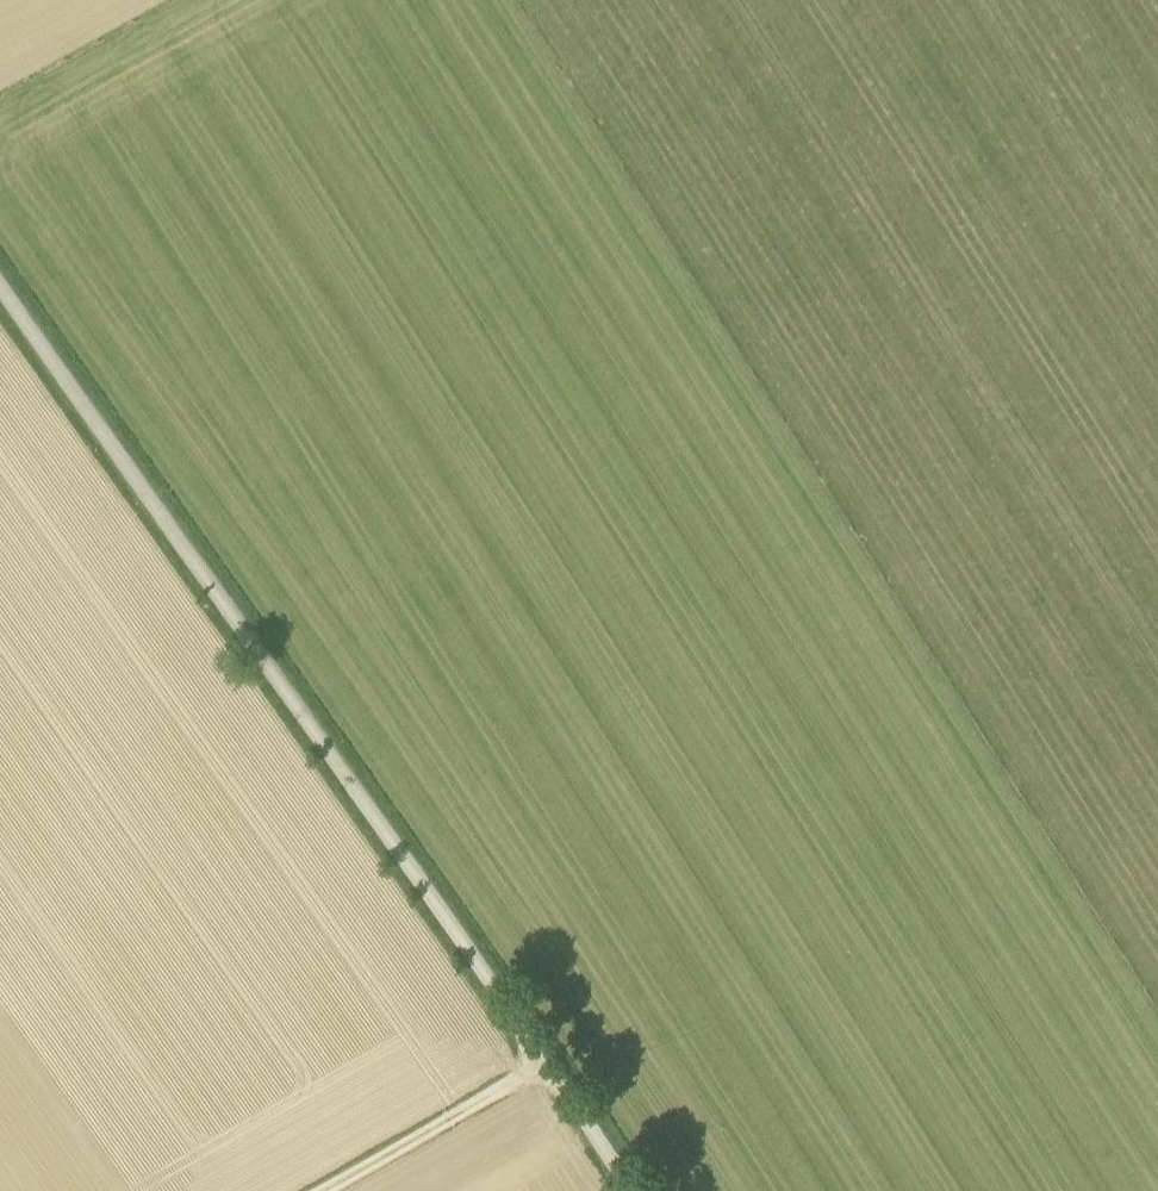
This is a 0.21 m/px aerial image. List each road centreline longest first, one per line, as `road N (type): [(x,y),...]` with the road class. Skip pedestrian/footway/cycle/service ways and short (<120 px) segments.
road 1 (unclassified): [(631,1190),(0,287)]
road 2 (track): [(321,1190),(546,1065)]

